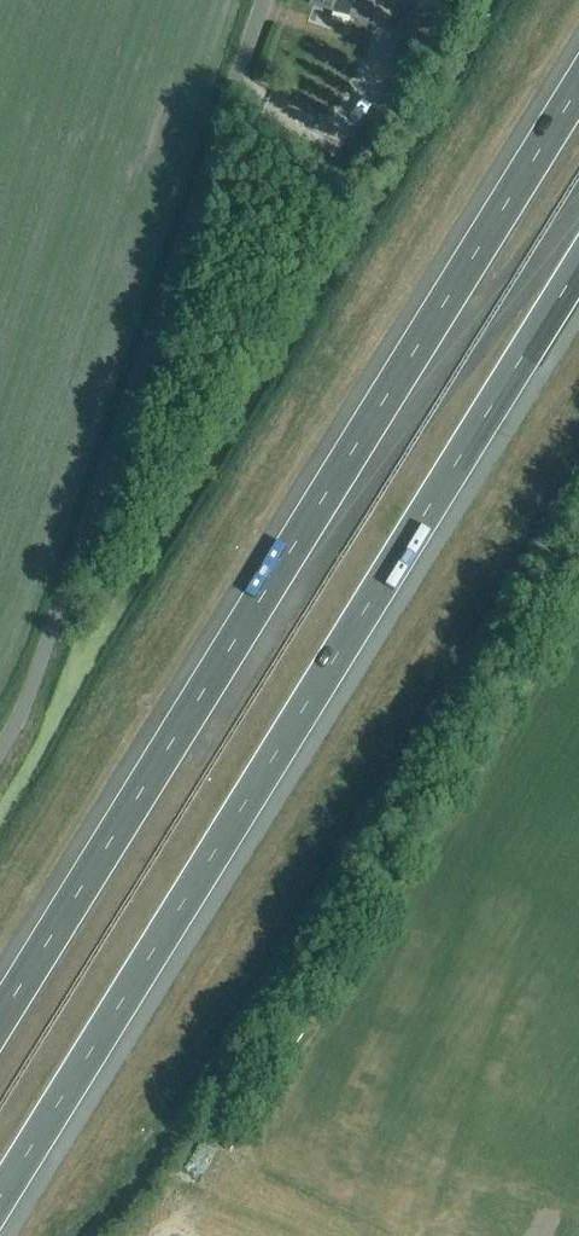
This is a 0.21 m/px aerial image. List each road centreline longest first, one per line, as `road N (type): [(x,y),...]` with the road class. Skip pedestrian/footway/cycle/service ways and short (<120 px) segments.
road 1 (motorway): [(578,85),(0,1016)]
road 2 (motorway): [(0,1202),(578,271)]
road 3 (unclassified): [(0,752),(46,677),(266,0)]

